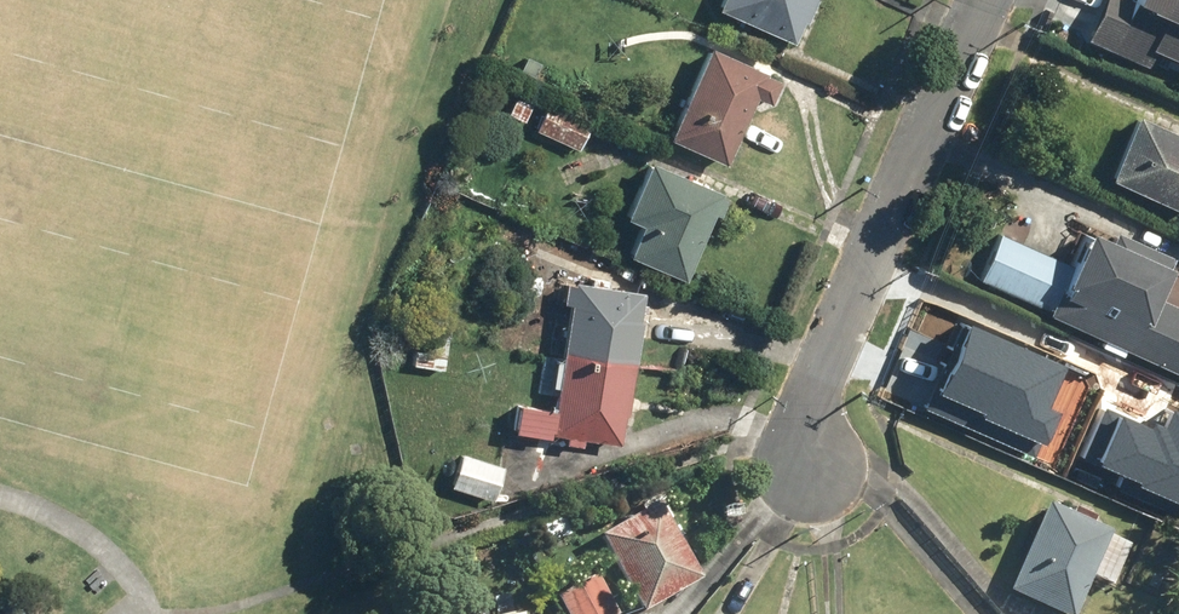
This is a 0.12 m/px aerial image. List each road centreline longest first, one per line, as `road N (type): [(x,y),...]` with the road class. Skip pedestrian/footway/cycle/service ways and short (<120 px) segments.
road 1 (residential): [(984,0),(814,391),(809,470)]

